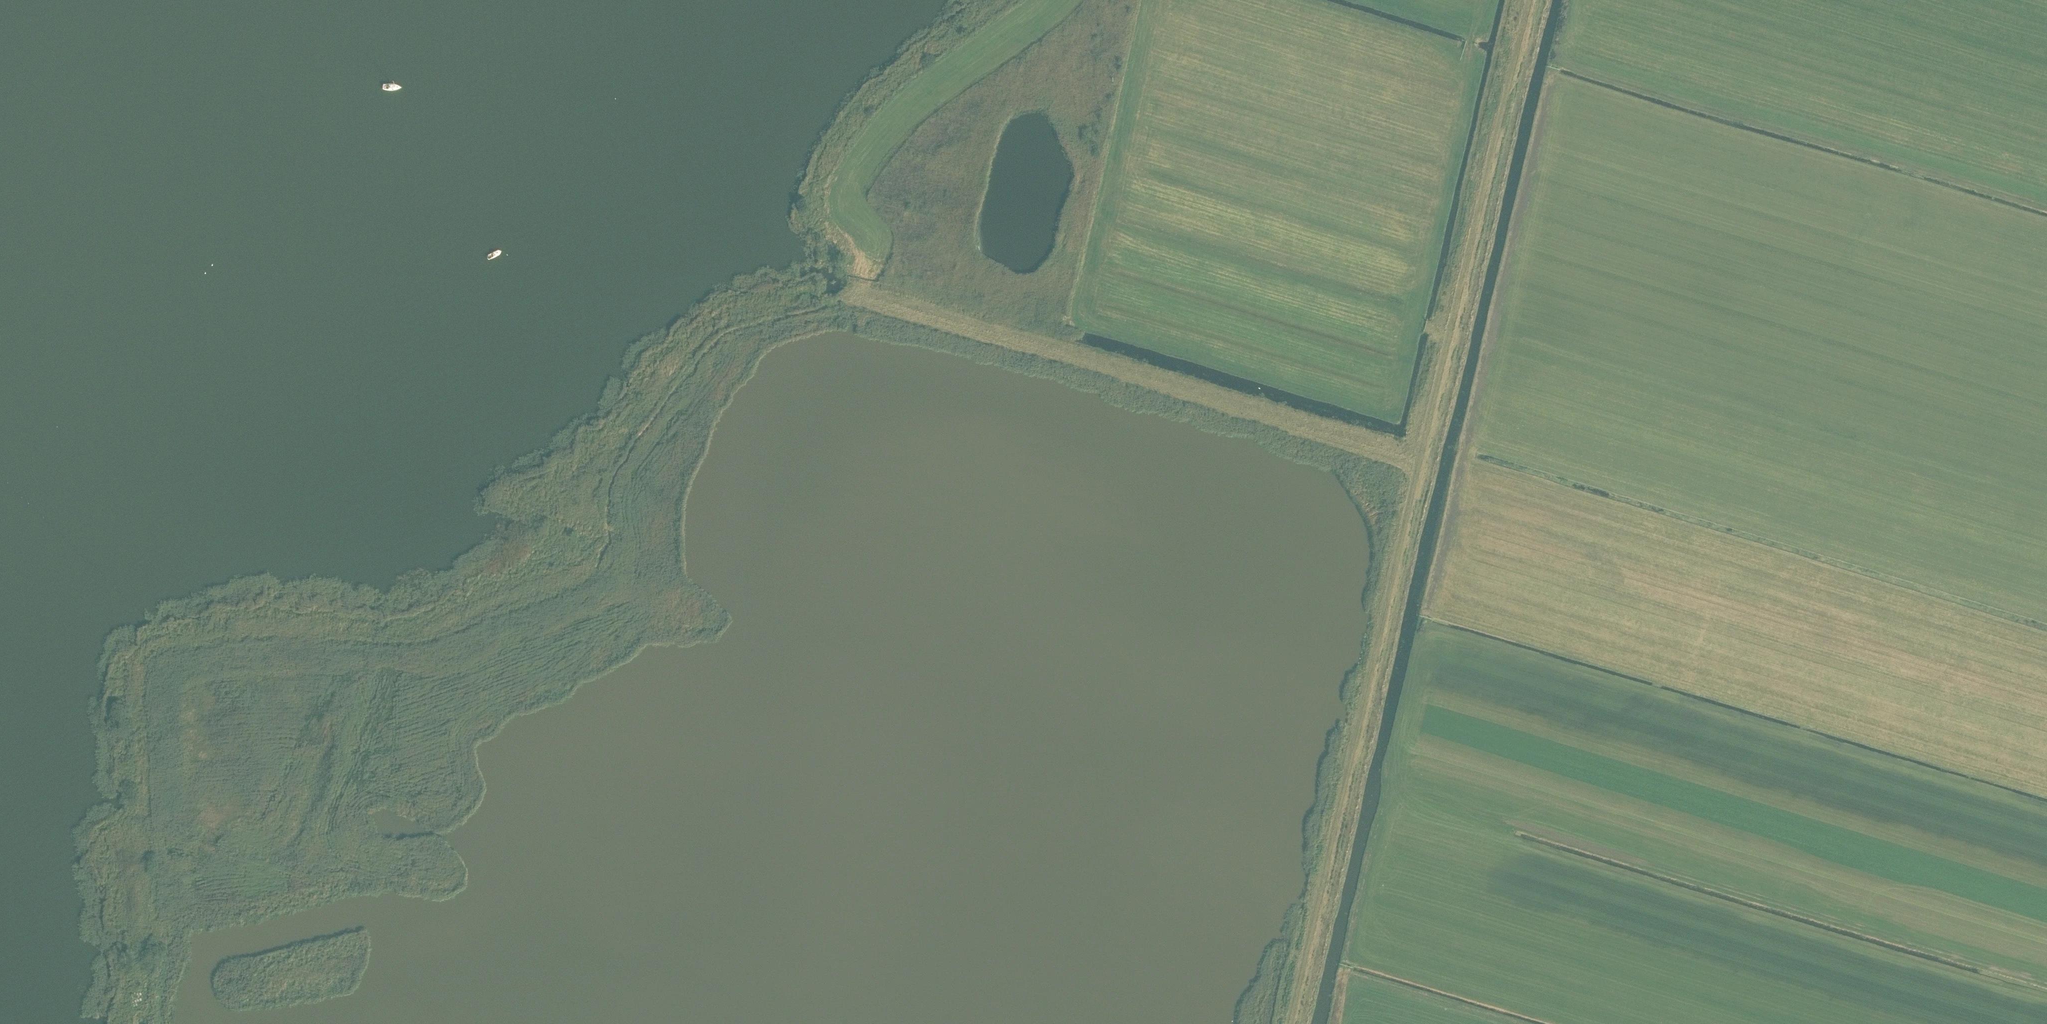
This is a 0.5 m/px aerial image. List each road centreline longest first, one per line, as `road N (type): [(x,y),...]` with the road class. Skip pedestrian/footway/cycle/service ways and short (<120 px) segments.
road 1 (track): [(1517,0),(1287,1023)]

